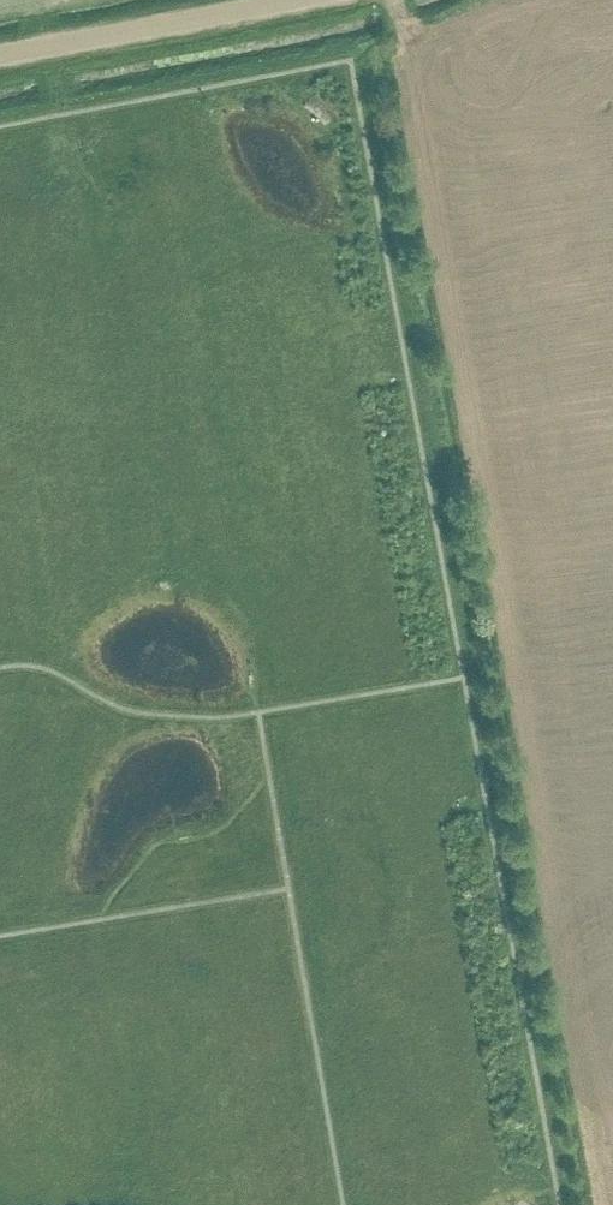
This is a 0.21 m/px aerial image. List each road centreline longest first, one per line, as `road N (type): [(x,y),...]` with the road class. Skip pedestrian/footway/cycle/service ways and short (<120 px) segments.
road 1 (unclassified): [(0,51),(277,0)]

